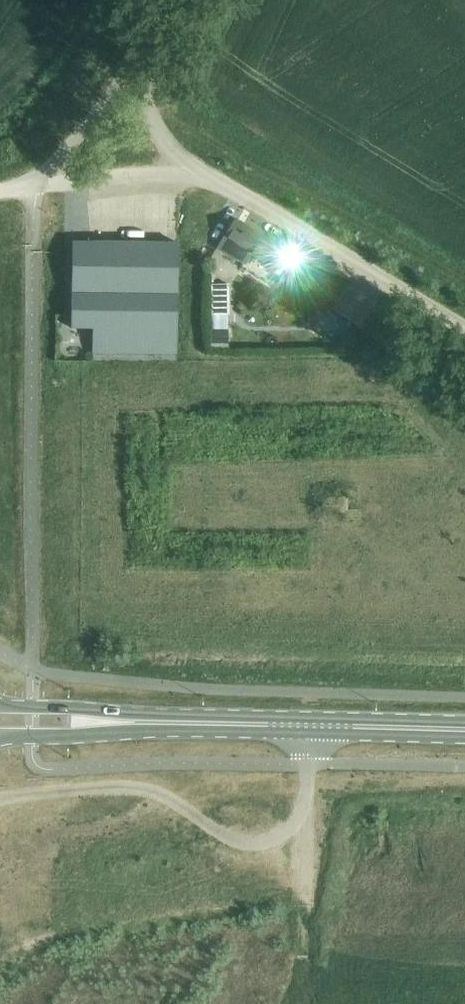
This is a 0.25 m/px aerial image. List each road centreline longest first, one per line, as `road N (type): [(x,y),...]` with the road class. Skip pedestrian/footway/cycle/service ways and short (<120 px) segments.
road 1 (unclassified): [(309,726),(302,813),(269,842),(231,840),(147,789),(0,798)]
road 2 (unclassified): [(140,54),(38,184),(200,175)]
road 3 (unclassified): [(464,329),(200,175)]
road 4 (secondary): [(137,722),(309,726)]
road 5 (secondary): [(309,726),(464,730)]
road 6 (unclassified): [(200,175),(154,122),(140,54)]
road 7 (secondary): [(0,739),(137,722)]
road 8 (secondary): [(137,722),(0,706)]

